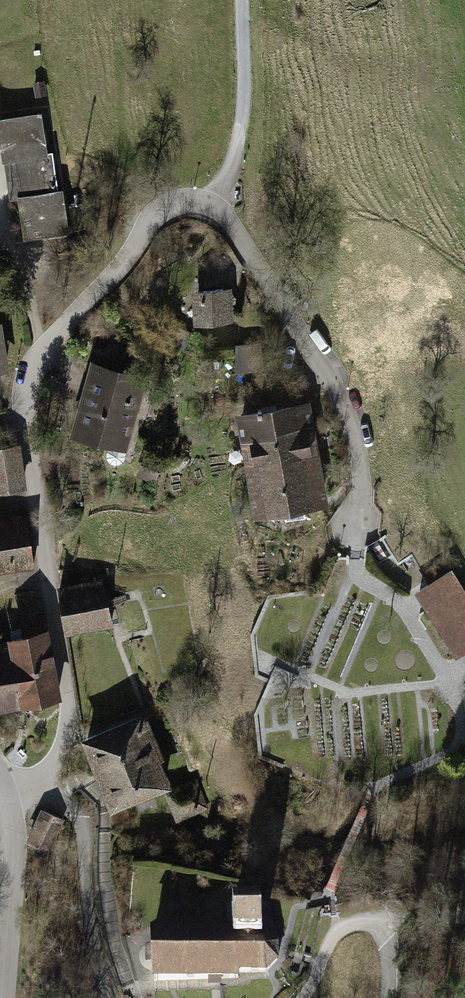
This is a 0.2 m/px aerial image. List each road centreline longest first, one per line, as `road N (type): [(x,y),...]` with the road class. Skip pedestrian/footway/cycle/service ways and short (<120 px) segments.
road 1 (residential): [(5,795),(35,787),(62,745),(69,716),(24,436),(27,374),(163,210),(209,206),(230,222),(328,376),(354,458),(361,504),(355,559)]
road 2 (track): [(209,206),(230,169),(241,122),(242,0)]
road 3 (residential): [(0,997),(10,845),(5,795)]

